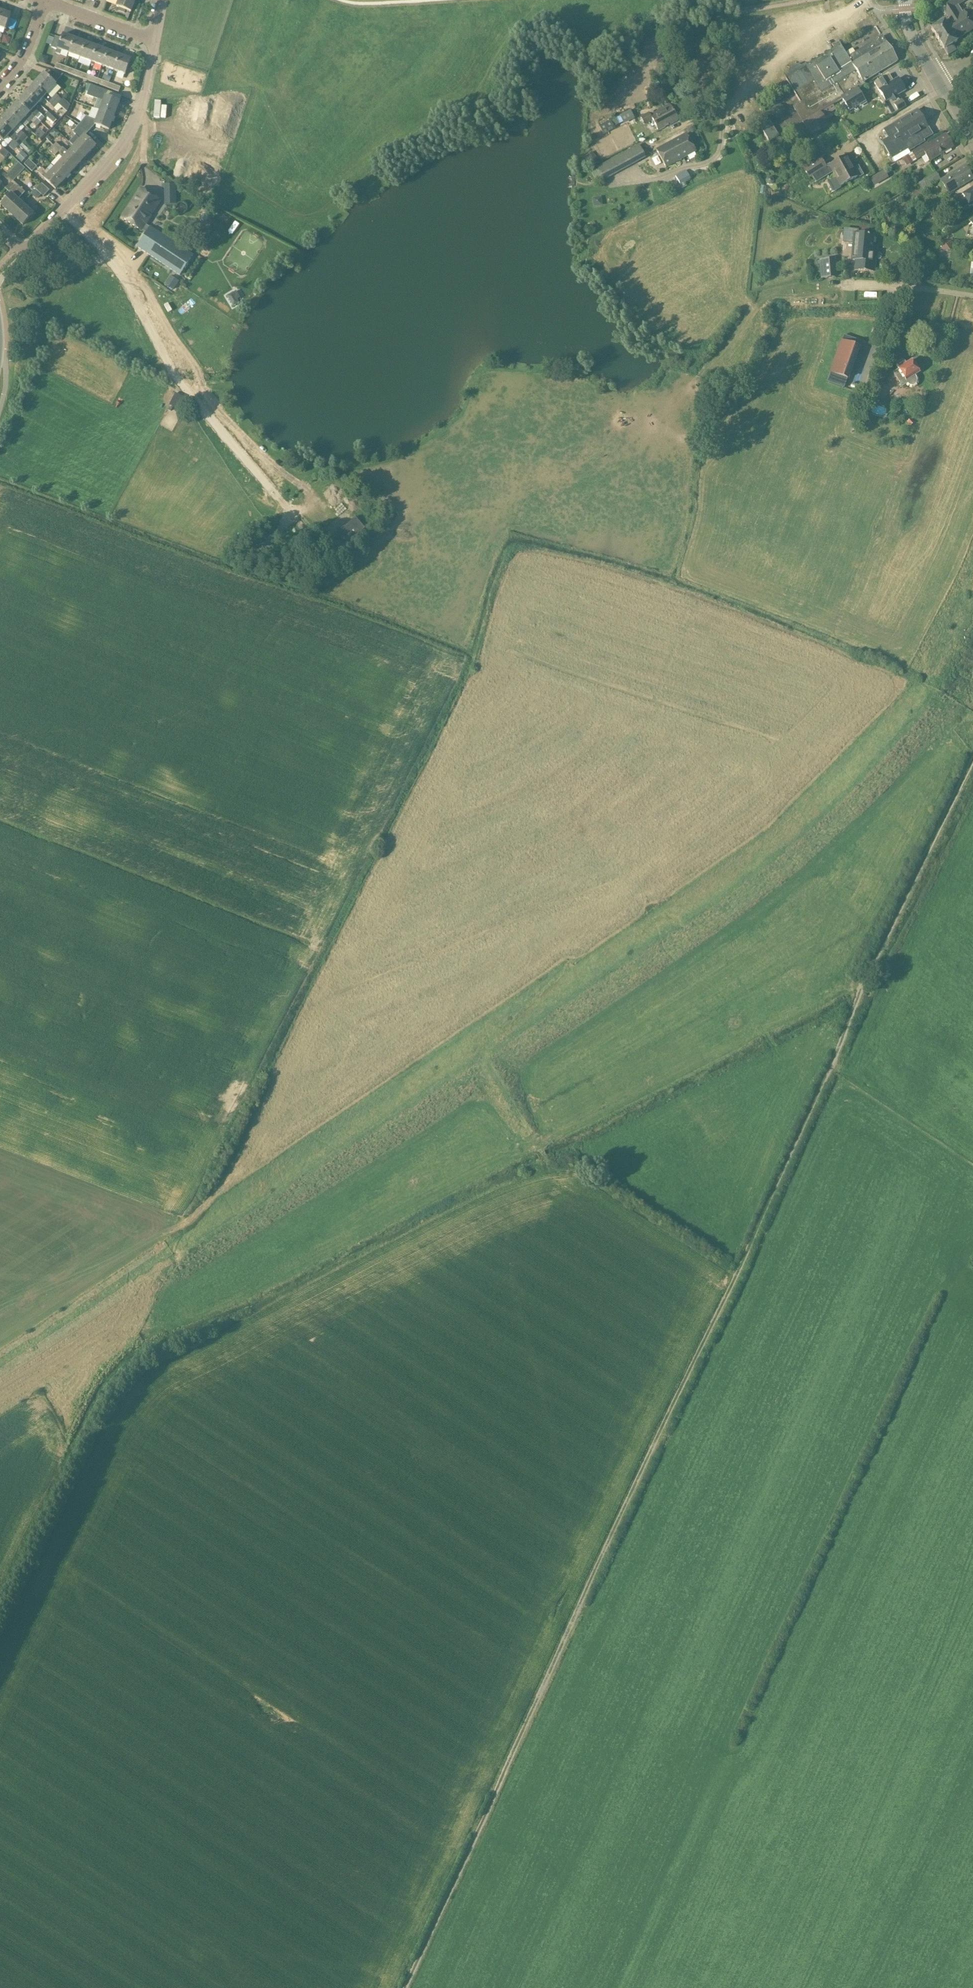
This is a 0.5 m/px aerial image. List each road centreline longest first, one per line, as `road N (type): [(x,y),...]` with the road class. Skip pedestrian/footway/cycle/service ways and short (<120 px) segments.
road 1 (track): [(972,762),(406,1987)]
road 2 (track): [(464,1023),(248,1163),(183,1228),(137,1234),(0,1176)]
road 3 (track): [(566,947),(464,1023),(546,1159)]
road 4 (residential): [(24,253),(131,131),(155,41)]
road 5 (primary): [(972,141),(909,30),(906,0)]
road 6 (unclassified): [(972,296),(843,285)]

